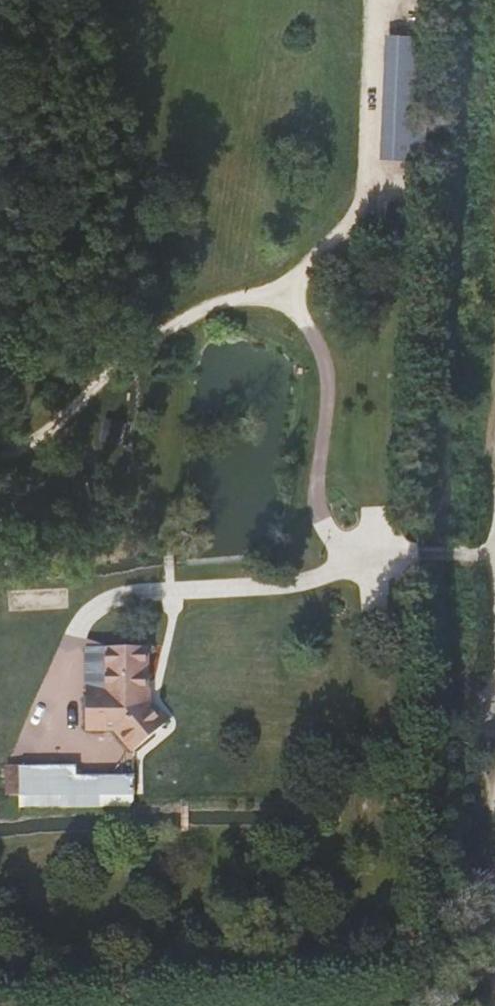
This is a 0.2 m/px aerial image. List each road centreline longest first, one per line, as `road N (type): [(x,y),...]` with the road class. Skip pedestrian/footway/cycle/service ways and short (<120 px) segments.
road 1 (track): [(384,563),(330,536),(315,498),(329,378),(289,298),(351,222),(361,182),(369,0)]
road 2 (track): [(17,751),(93,604),(120,594),(263,586),(421,554),(494,552)]
road 3 (track): [(289,298),(205,305),(0,462)]

